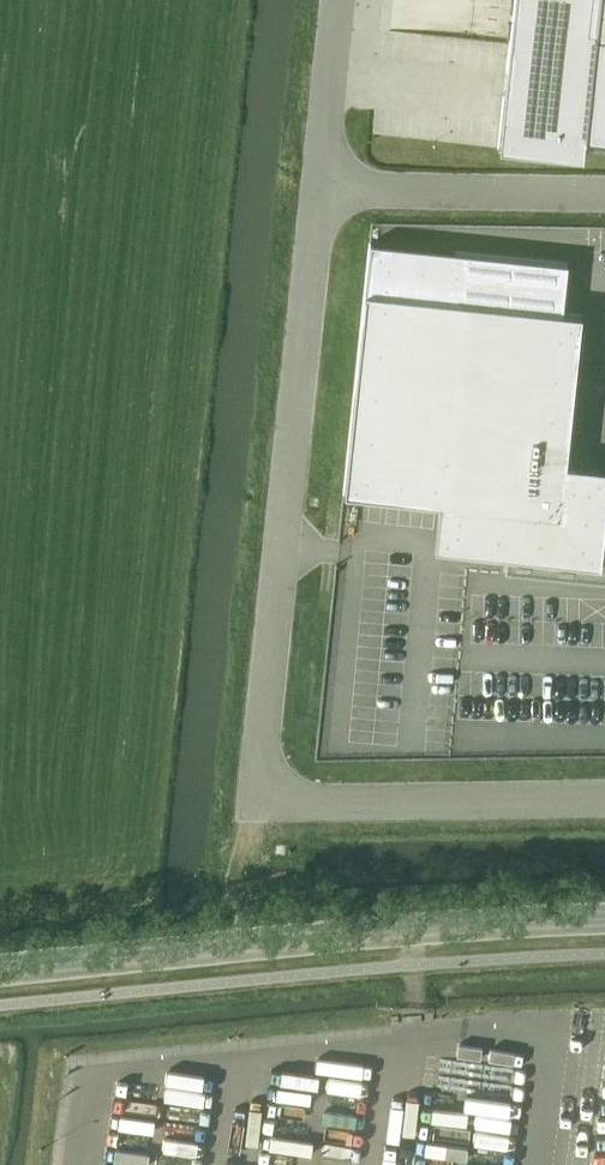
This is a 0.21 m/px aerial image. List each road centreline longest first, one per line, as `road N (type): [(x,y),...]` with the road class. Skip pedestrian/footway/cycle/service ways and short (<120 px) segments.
road 1 (unclassified): [(321,190),(257,802),(604,797)]
road 2 (secondary): [(0,971),(409,934),(604,928)]
road 3 (unclassified): [(604,195),(321,190)]
road 4 (unclassified): [(340,0),(321,190)]

